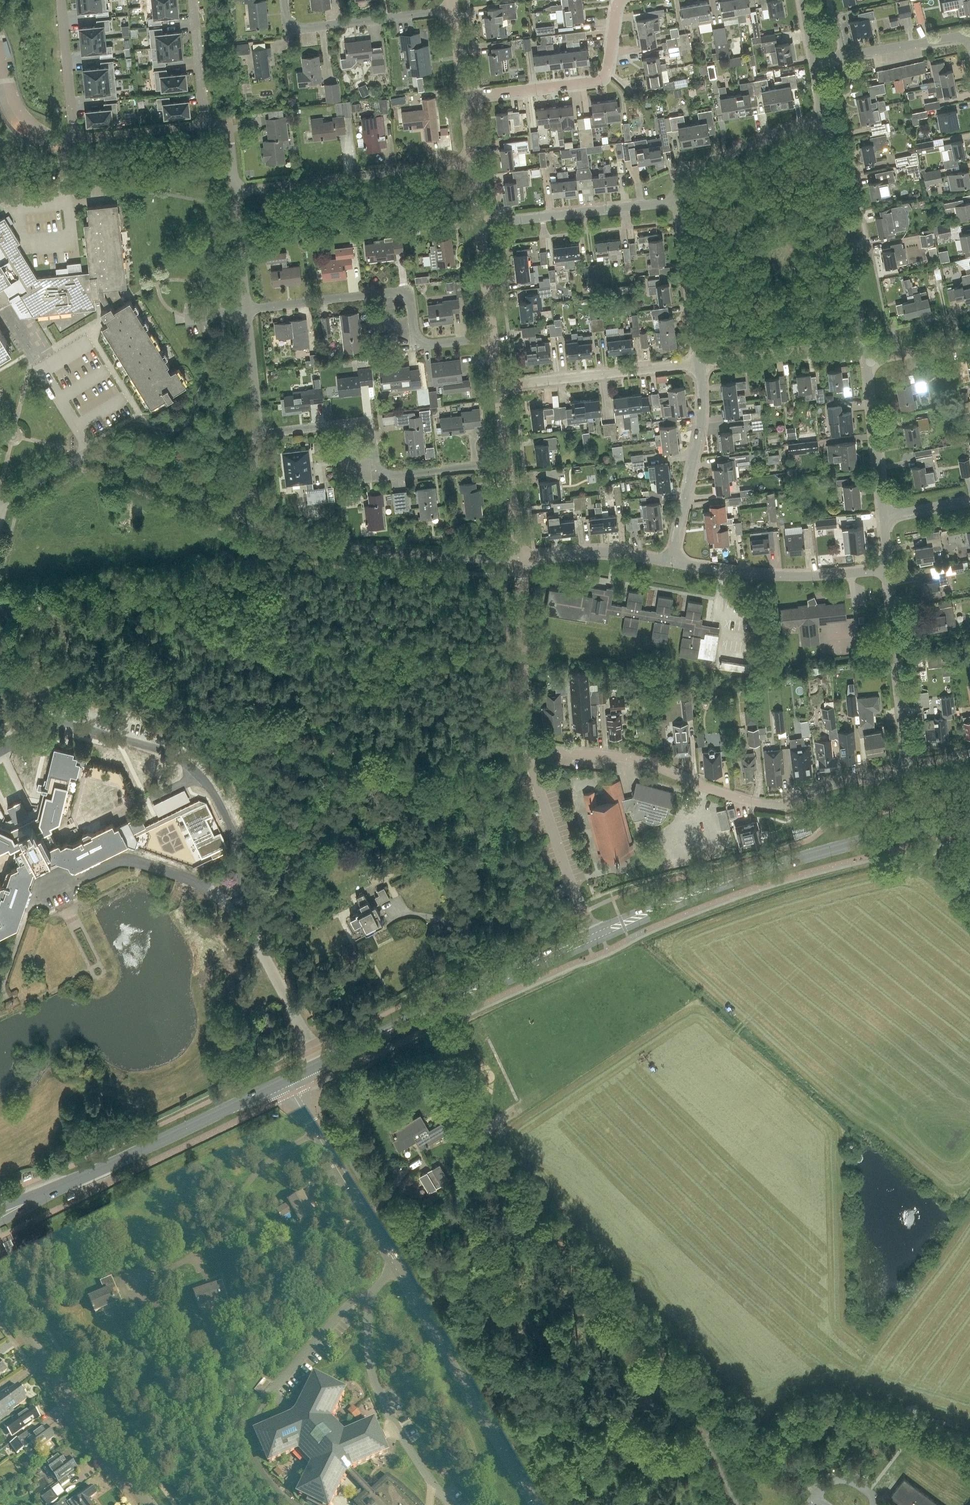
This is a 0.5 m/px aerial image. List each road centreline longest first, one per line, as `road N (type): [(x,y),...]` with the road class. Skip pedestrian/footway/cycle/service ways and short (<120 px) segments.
road 1 (primary): [(593,937),(813,855),(969,814)]
road 2 (residential): [(527,749),(644,762),(769,805),(909,766)]
road 3 (primary): [(288,1081),(593,937)]
road 4 (residential): [(507,465),(384,476),(371,431),(361,422),(257,434)]
road 5 (primary): [(27,1203),(288,1081)]
road 6 (residential): [(493,338),(420,346),(409,302),(398,293),(247,311)]
road 7 (residential): [(242,518),(327,549),(518,558)]
road 8 (unclassified): [(536,1504),(396,1265)]
road 9 (residential): [(449,1504),(372,1377),(369,1296),(396,1265)]
road 10 (residential): [(0,497),(87,453),(242,518)]
road 11 (tertiary): [(151,1504),(2,1304)]
road 12 (residential): [(234,192),(472,162)]
road 13 (residential): [(865,344),(826,120)]
road 14 (residential): [(464,98),(604,77),(621,0)]
road 15 (residential): [(889,571),(762,576),(672,562)]
road 16 (unclassified): [(396,1265),(288,1081)]
road 17 (residential): [(499,386),(701,363)]
road 18 (residential): [(672,562),(702,415),(701,363)]
road 19 (tertiary): [(593,937),(527,749)]
road 20 (residential): [(909,766),(889,571)]
road 21 (residential): [(482,223),(676,197)]
road 22 (tertiary): [(527,749),(518,558)]
road 23 (residential): [(452,10),(301,29),(287,21),(284,0)]
road 24 (residential): [(676,197),(688,172),(826,120)]
road 25 (residential): [(701,363),(676,197)]
road 26 (residential): [(701,363),(865,344)]
road 27 (residential): [(816,61),(969,34)]
road 28 (residential): [(672,562),(598,552),(518,558)]
road 29 (residential): [(885,516),(869,362)]
road 30 (residential): [(76,140),(62,0)]
road 31 (residential): [(205,124),(76,140)]
road 32 (residential): [(193,0),(205,124)]
road 33 (residential): [(257,434),(247,311)]

